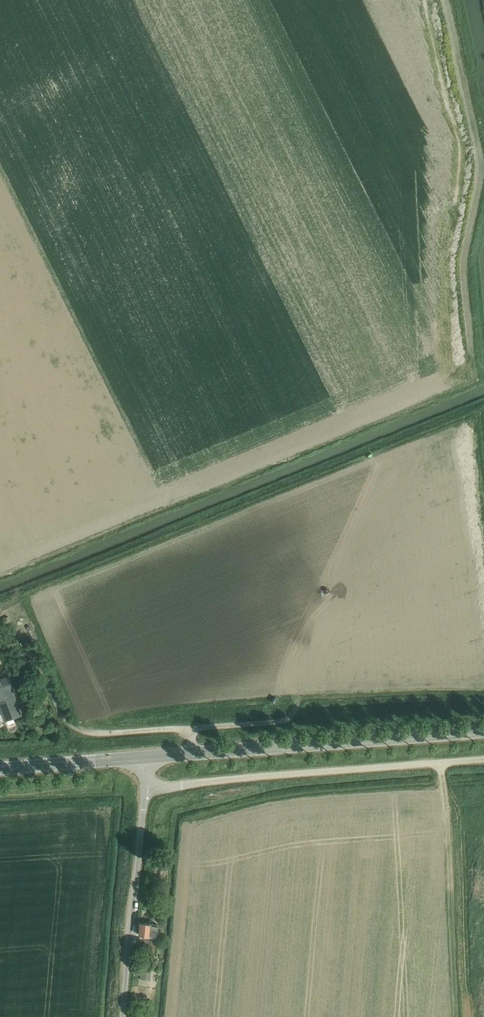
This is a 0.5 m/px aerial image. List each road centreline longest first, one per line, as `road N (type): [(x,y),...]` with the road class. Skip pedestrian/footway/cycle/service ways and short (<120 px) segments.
road 1 (residential): [(144,792),(483,760)]
road 2 (tertiary): [(483,732),(146,757)]
road 3 (unclassified): [(123,1016),(144,792)]
road 4 (tertiary): [(146,757),(0,768)]

